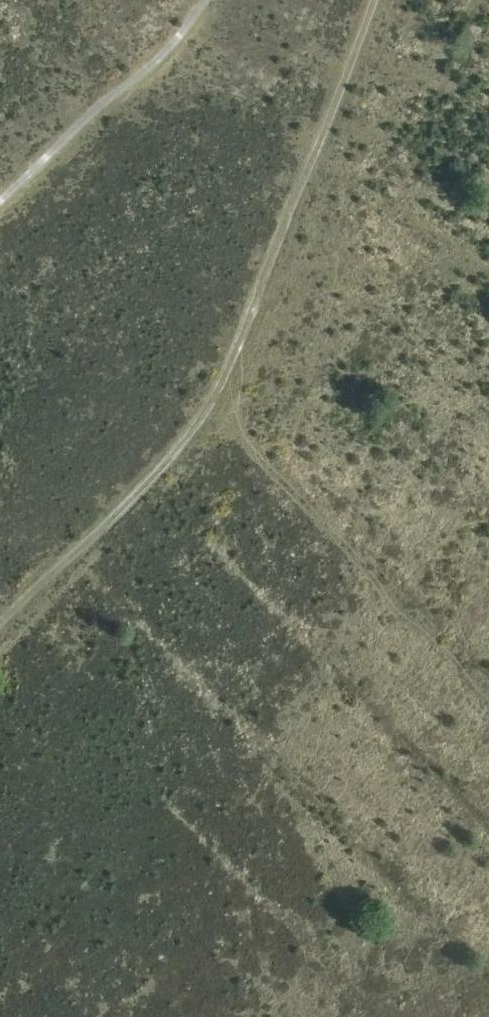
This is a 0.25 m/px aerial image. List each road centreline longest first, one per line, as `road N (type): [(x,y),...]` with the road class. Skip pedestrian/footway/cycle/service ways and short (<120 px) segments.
road 1 (track): [(0,622),(211,413),(371,0)]
road 2 (track): [(211,413),(488,691)]

